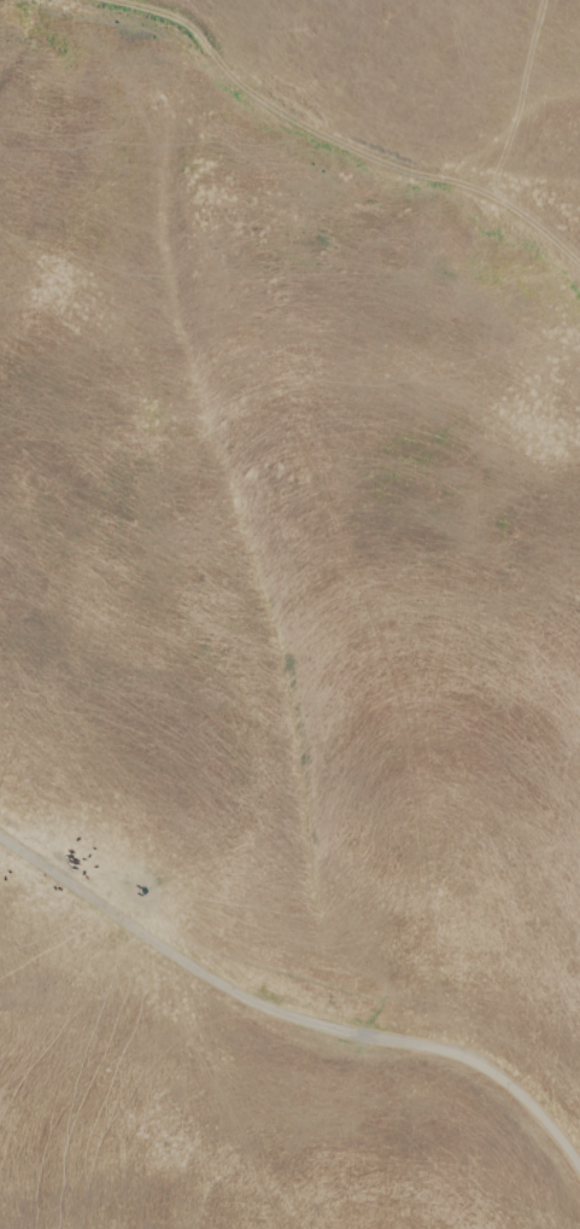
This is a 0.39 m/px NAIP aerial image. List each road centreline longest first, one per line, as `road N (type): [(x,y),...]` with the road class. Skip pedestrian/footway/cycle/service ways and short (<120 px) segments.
road 1 (residential): [(0,840),(232,995),(404,1053),(490,1070),(579,1169)]

